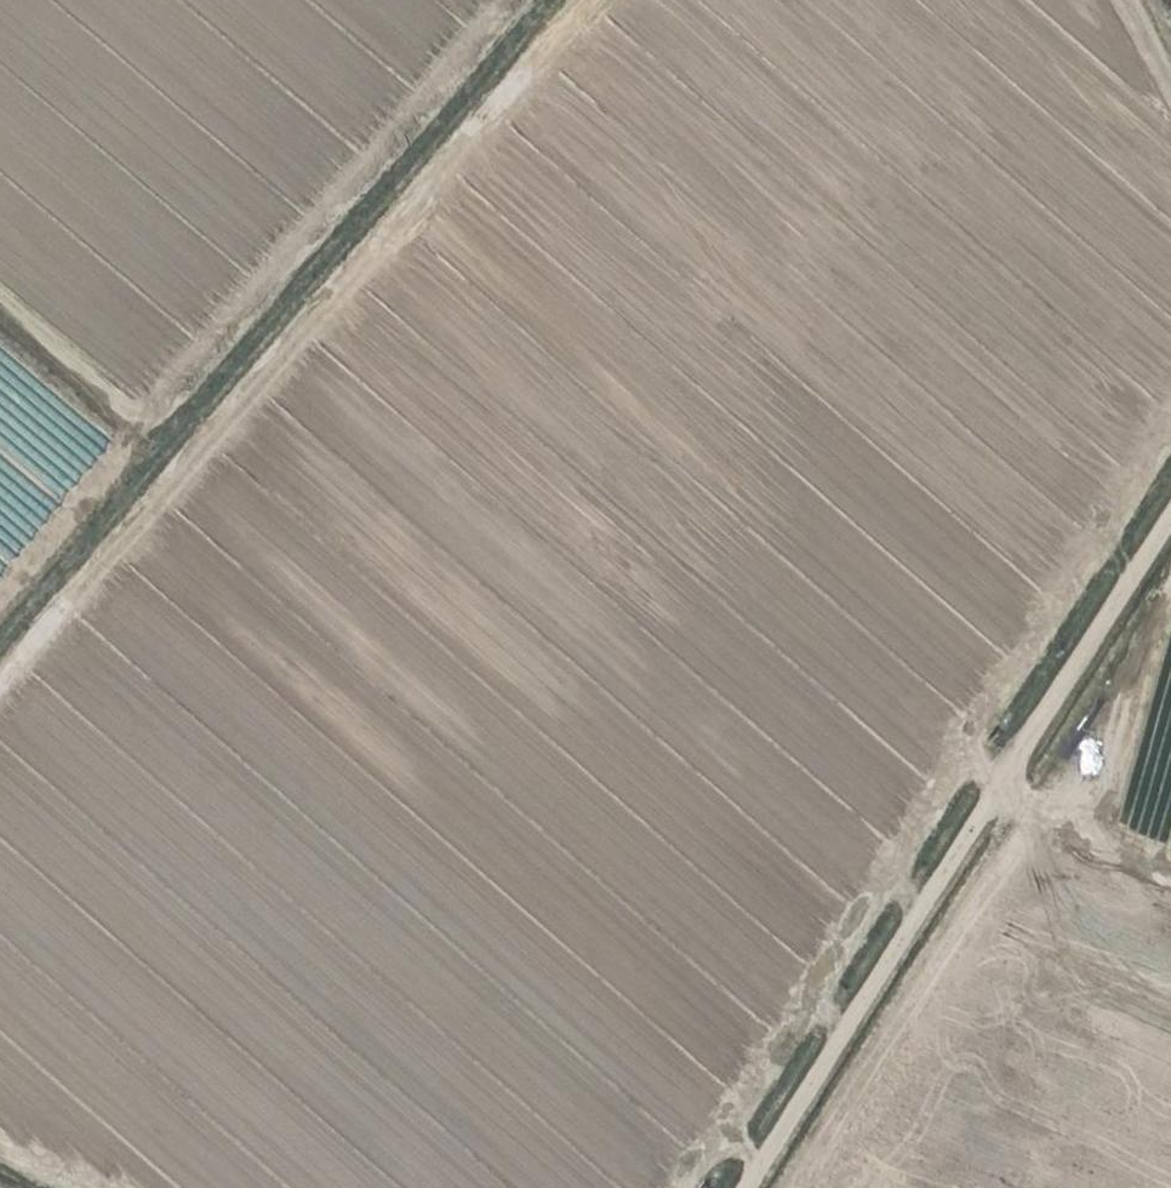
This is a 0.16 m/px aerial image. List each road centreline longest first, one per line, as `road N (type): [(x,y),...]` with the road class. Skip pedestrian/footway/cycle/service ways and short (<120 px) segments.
road 1 (track): [(747,1187),(1170,513)]

